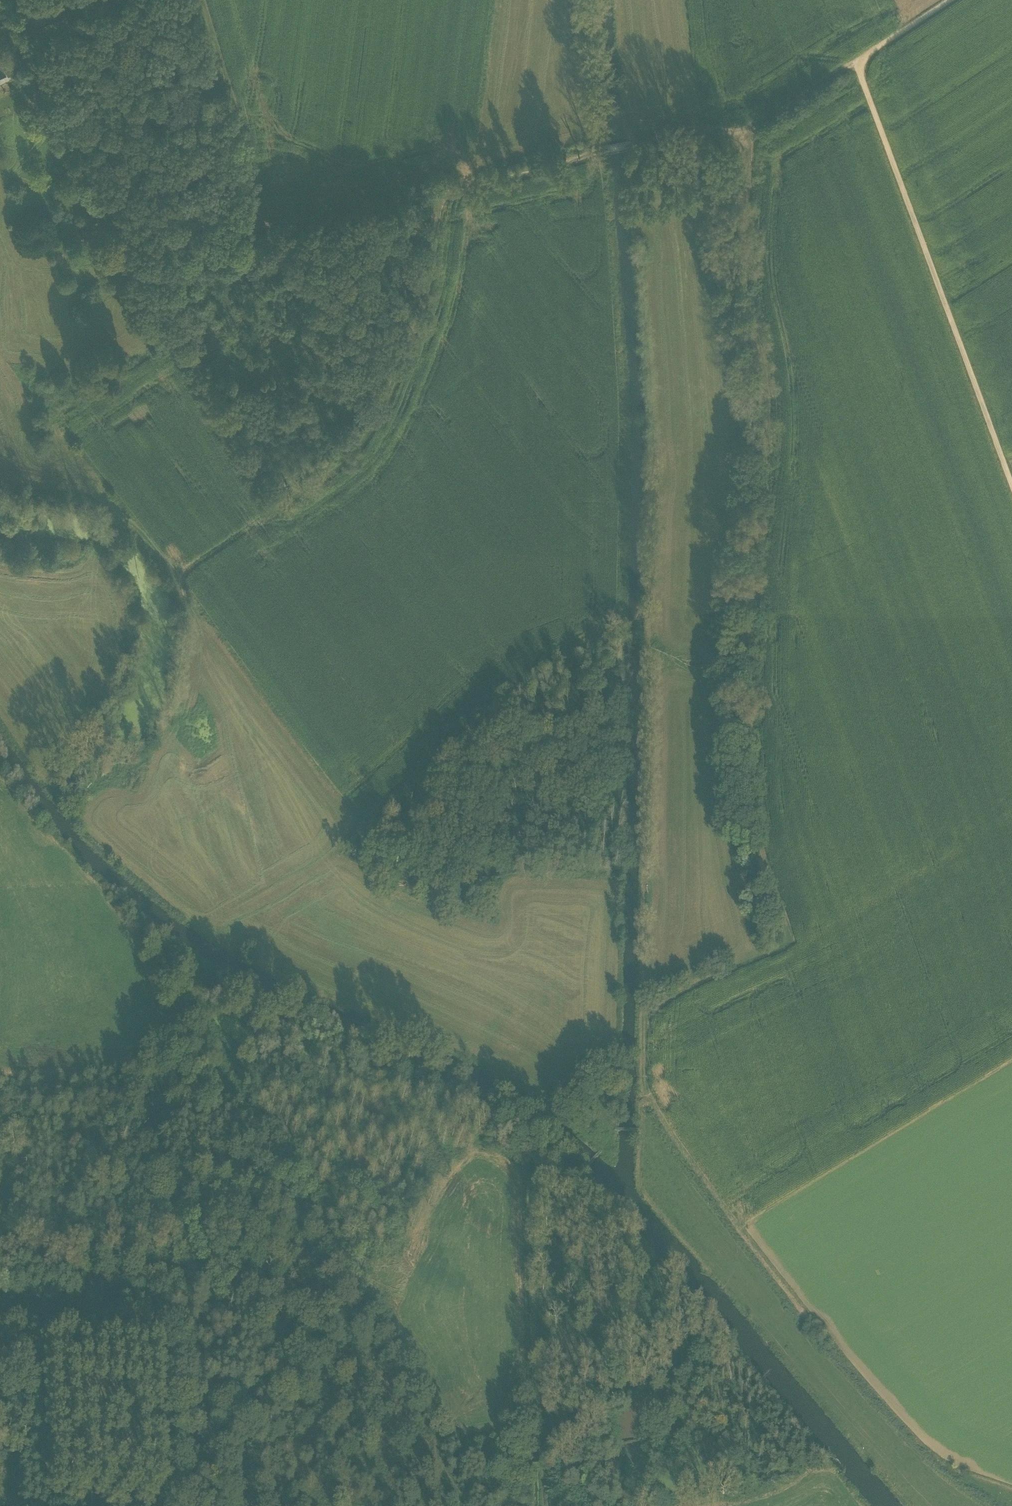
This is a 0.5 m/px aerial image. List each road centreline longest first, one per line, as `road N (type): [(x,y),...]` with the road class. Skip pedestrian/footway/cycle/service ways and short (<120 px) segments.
road 1 (track): [(632,145),(276,233),(241,213),(199,0)]
road 2 (unclassified): [(1011,485),(856,62),(950,0)]
road 3 (track): [(275,509),(351,453),(381,403),(422,293),(434,192)]
road 4 (track): [(856,62),(740,130)]

